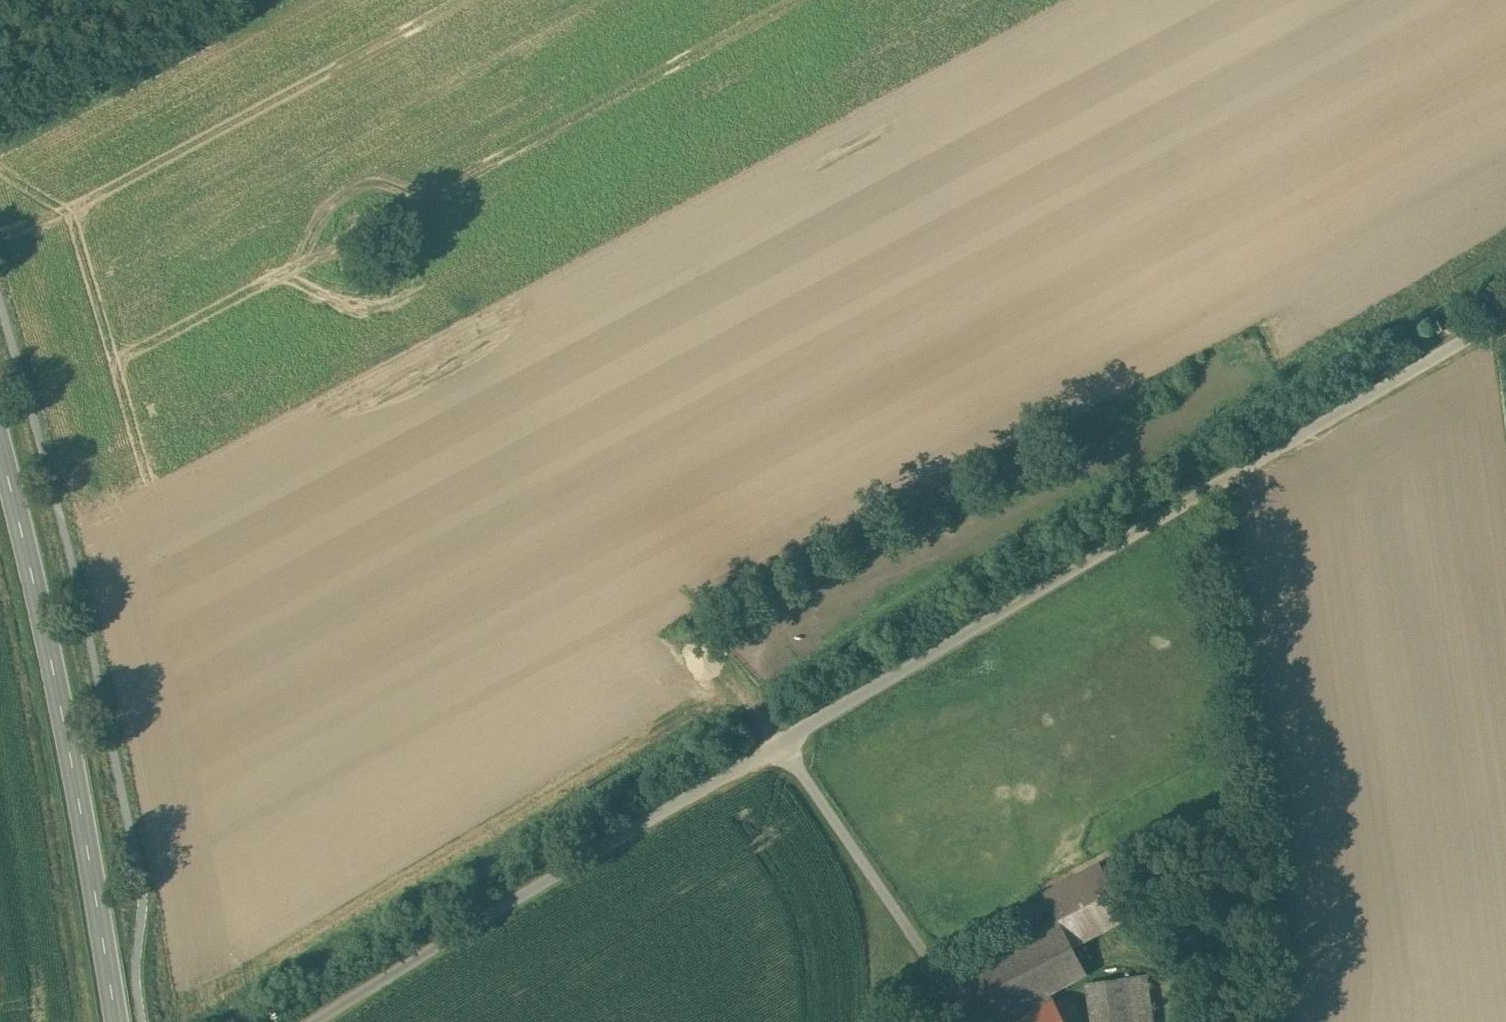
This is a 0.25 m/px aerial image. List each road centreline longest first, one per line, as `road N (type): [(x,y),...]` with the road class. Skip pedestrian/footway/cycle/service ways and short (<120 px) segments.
road 1 (unclassified): [(313,1021),(1505,314)]
road 2 (secondary): [(116,1021),(72,765),(0,448)]

